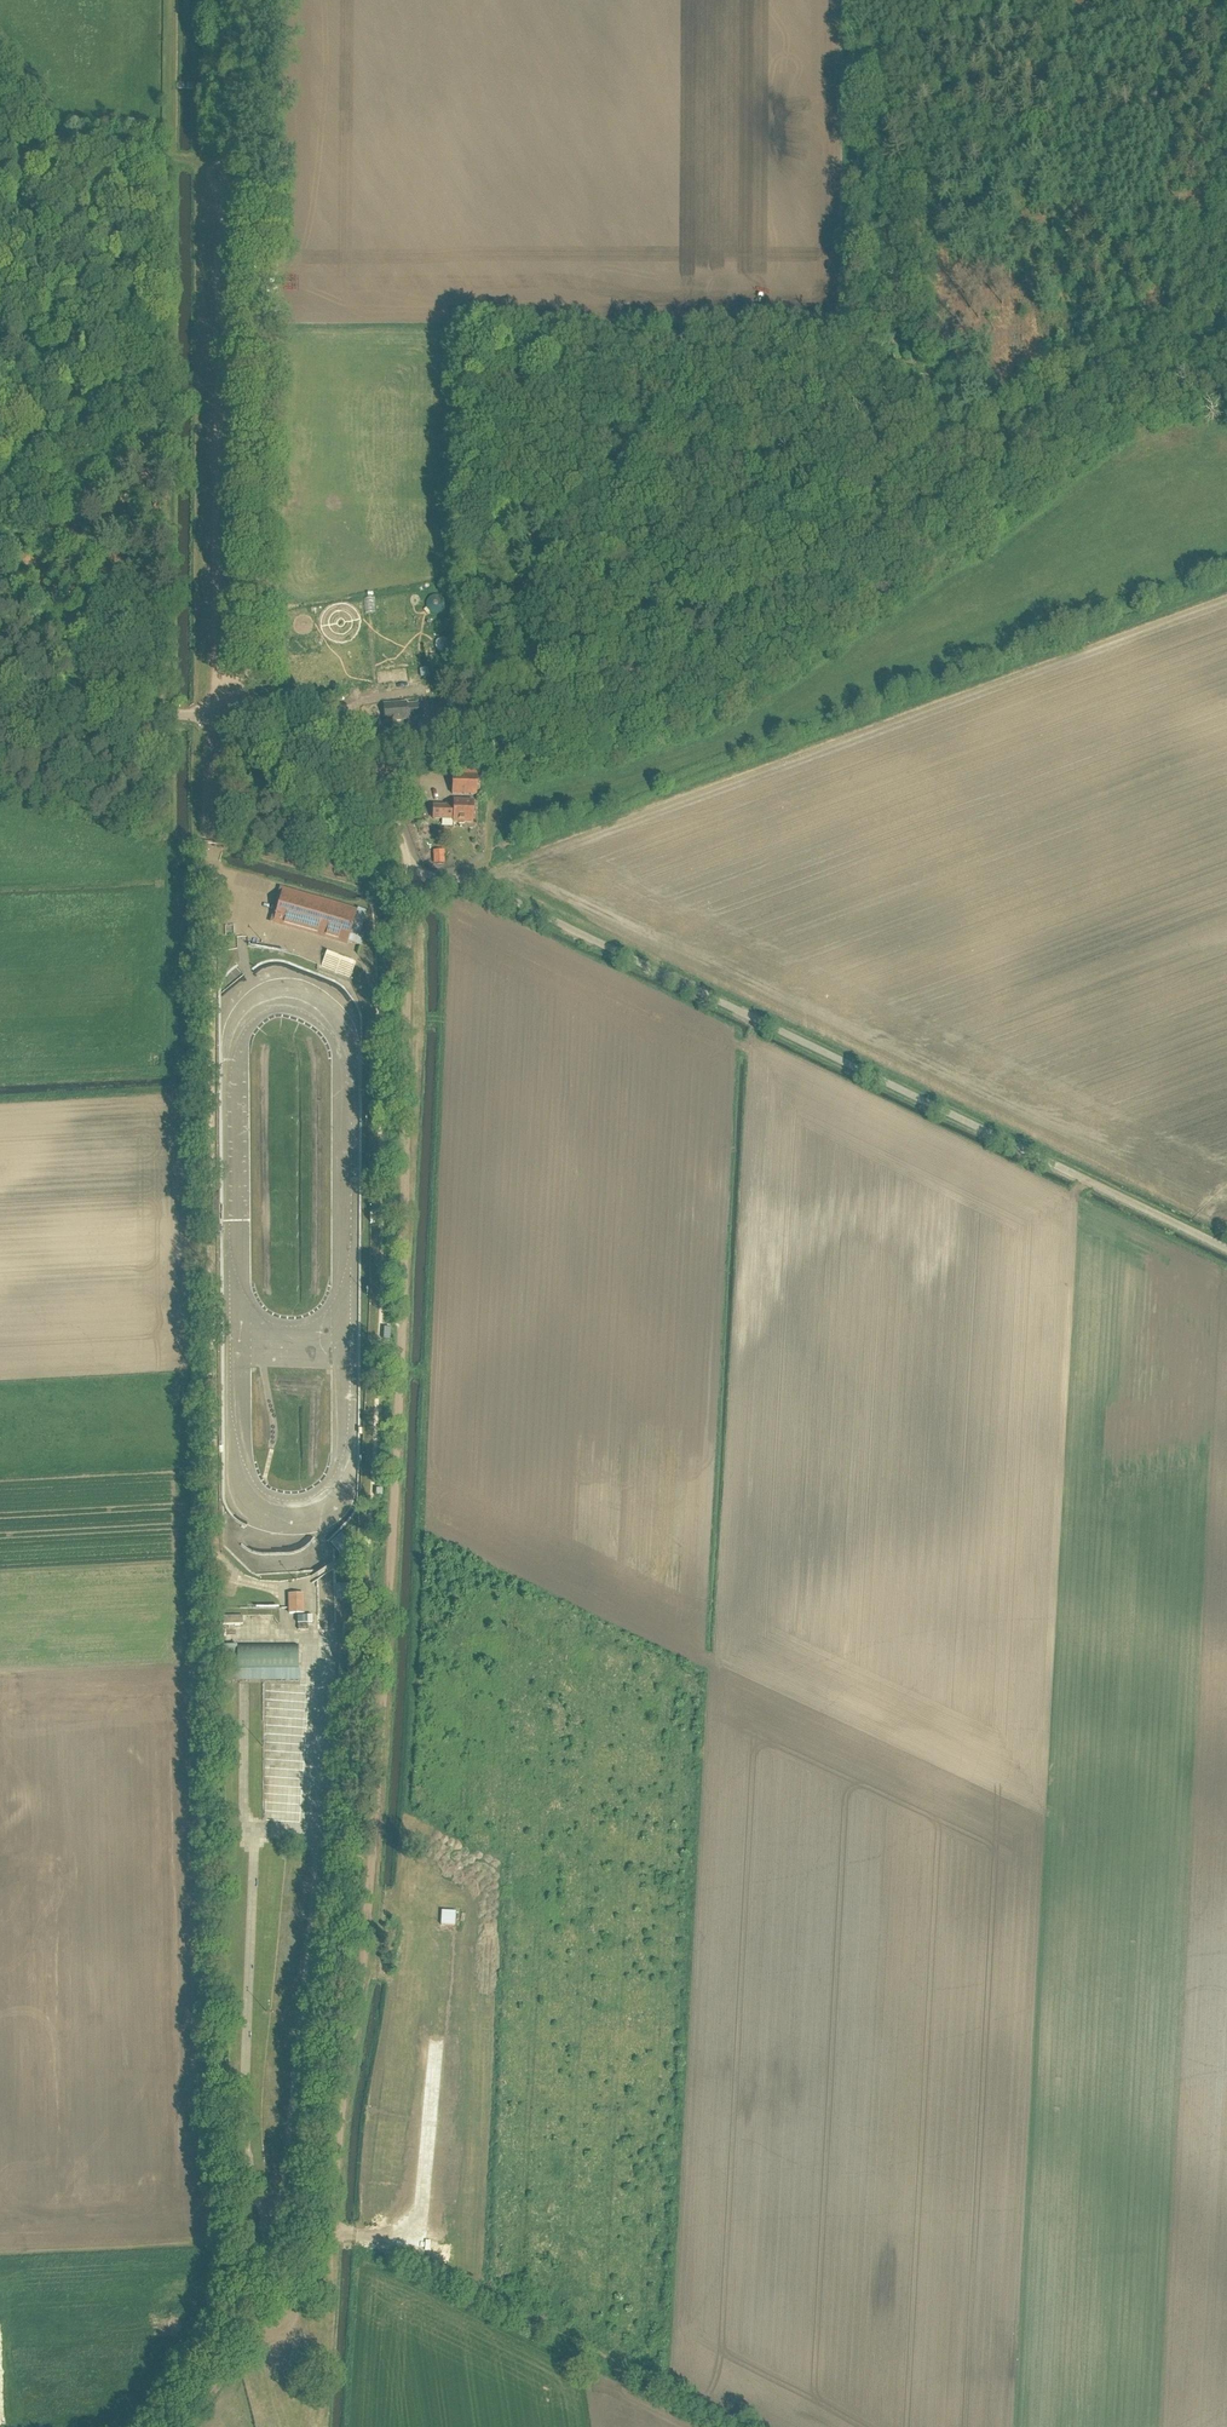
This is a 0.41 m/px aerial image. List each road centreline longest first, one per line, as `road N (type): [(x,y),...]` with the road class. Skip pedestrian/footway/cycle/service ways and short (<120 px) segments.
road 1 (track): [(259,2337),(301,2293),(328,2239),(367,1958),(406,1259),(410,894),(418,874)]
road 2 (unclassified): [(1226,1249),(484,887),(418,874),(367,742),(344,712),(0,716)]
road 3 (track): [(0,372),(160,618),(167,715)]
road 4 (track): [(252,204),(255,0)]
road 5 (track): [(199,0),(200,158),(217,196)]

